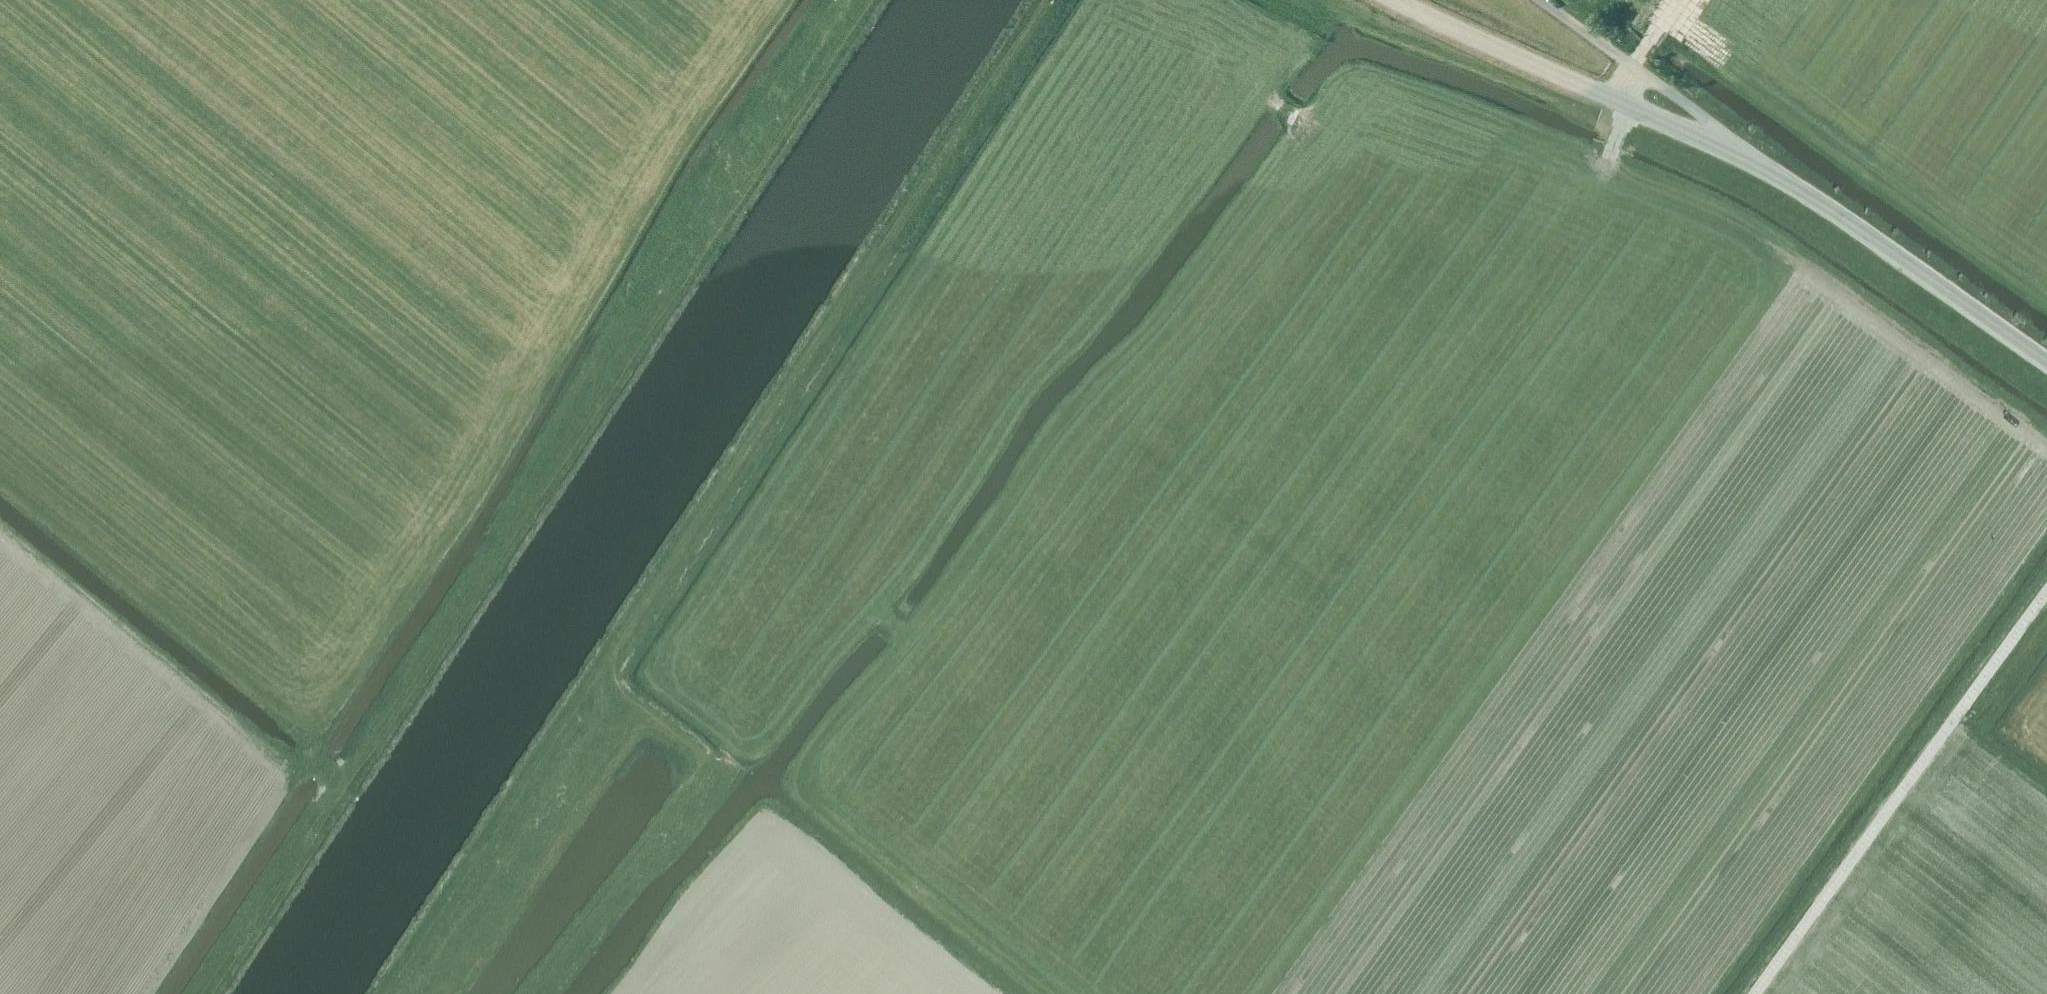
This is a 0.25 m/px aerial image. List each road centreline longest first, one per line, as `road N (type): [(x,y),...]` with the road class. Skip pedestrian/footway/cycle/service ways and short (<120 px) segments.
road 1 (unclassified): [(2046,361),(1757,163),(1399,0)]
road 2 (track): [(1755,993),(2046,594)]

